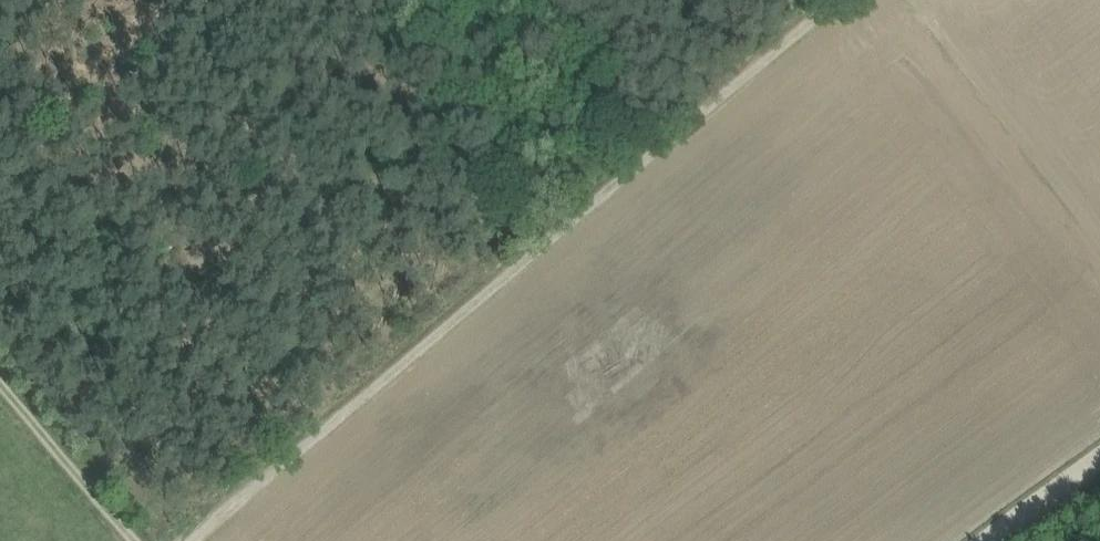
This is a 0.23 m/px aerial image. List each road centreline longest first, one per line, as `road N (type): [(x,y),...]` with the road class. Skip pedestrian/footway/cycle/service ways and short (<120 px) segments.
road 1 (track): [(183,540),(504,283),(834,0)]
road 2 (track): [(0,380),(139,540)]
road 3 (track): [(1099,456),(984,540)]

